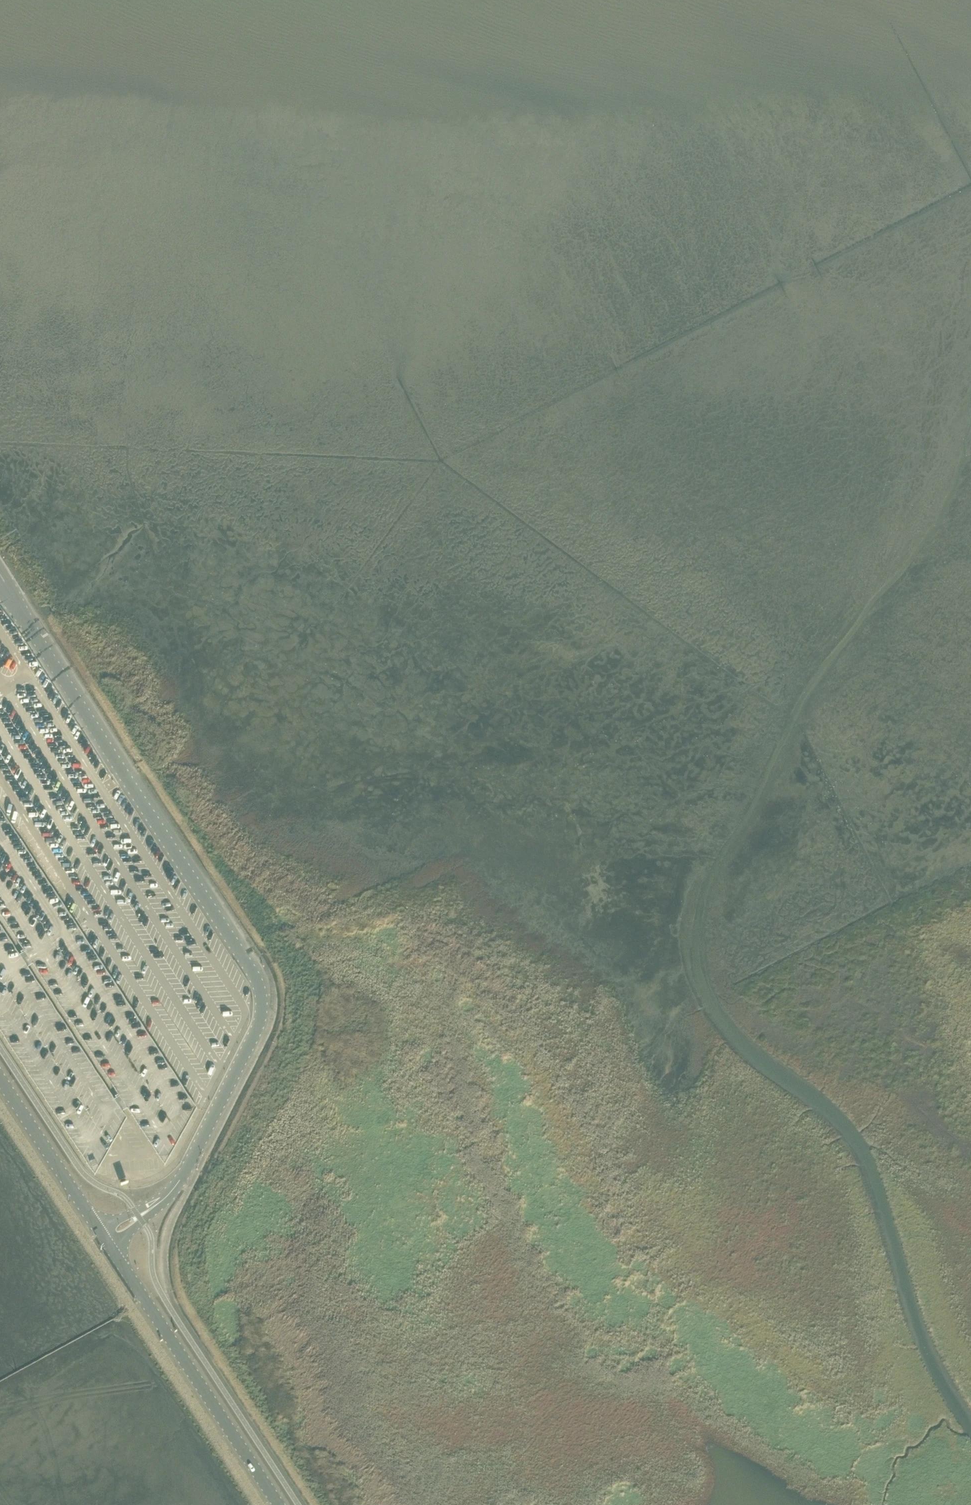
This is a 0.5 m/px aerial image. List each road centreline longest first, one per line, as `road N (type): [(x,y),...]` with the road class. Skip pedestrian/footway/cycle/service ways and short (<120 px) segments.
road 1 (primary): [(157,1204),(177,1182),(259,1025),(257,989),(17,602)]
road 2 (primary): [(279,1504),(109,1246)]
road 3 (unclassified): [(99,1231),(0,1081)]

